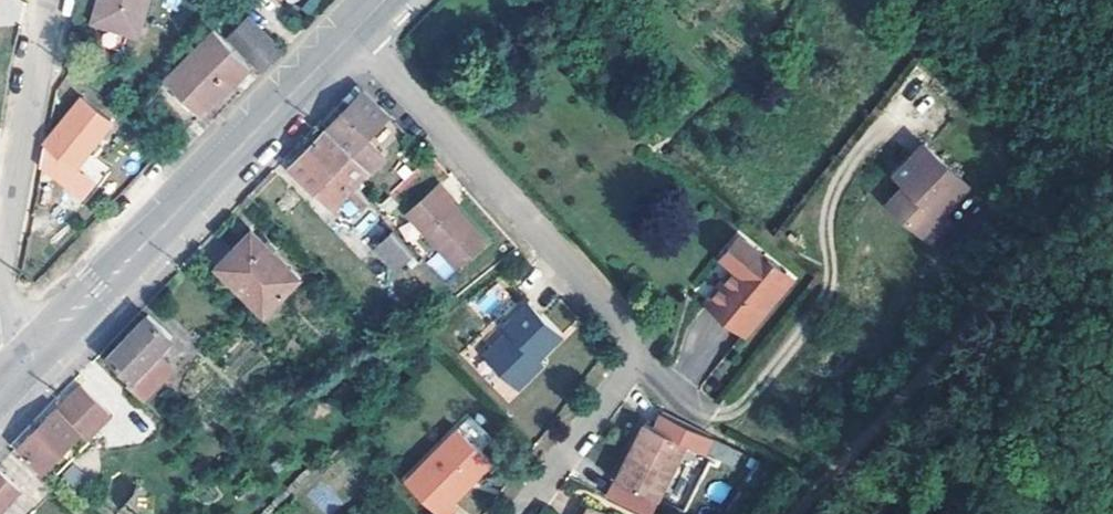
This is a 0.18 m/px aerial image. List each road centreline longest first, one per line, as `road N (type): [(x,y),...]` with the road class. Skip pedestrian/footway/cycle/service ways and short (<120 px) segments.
road 1 (residential): [(352,32),(617,313),(629,339),(633,353),(624,371),(520,513)]
road 2 (secondary): [(21,367),(352,32)]
road 3 (residential): [(0,277),(54,0)]

